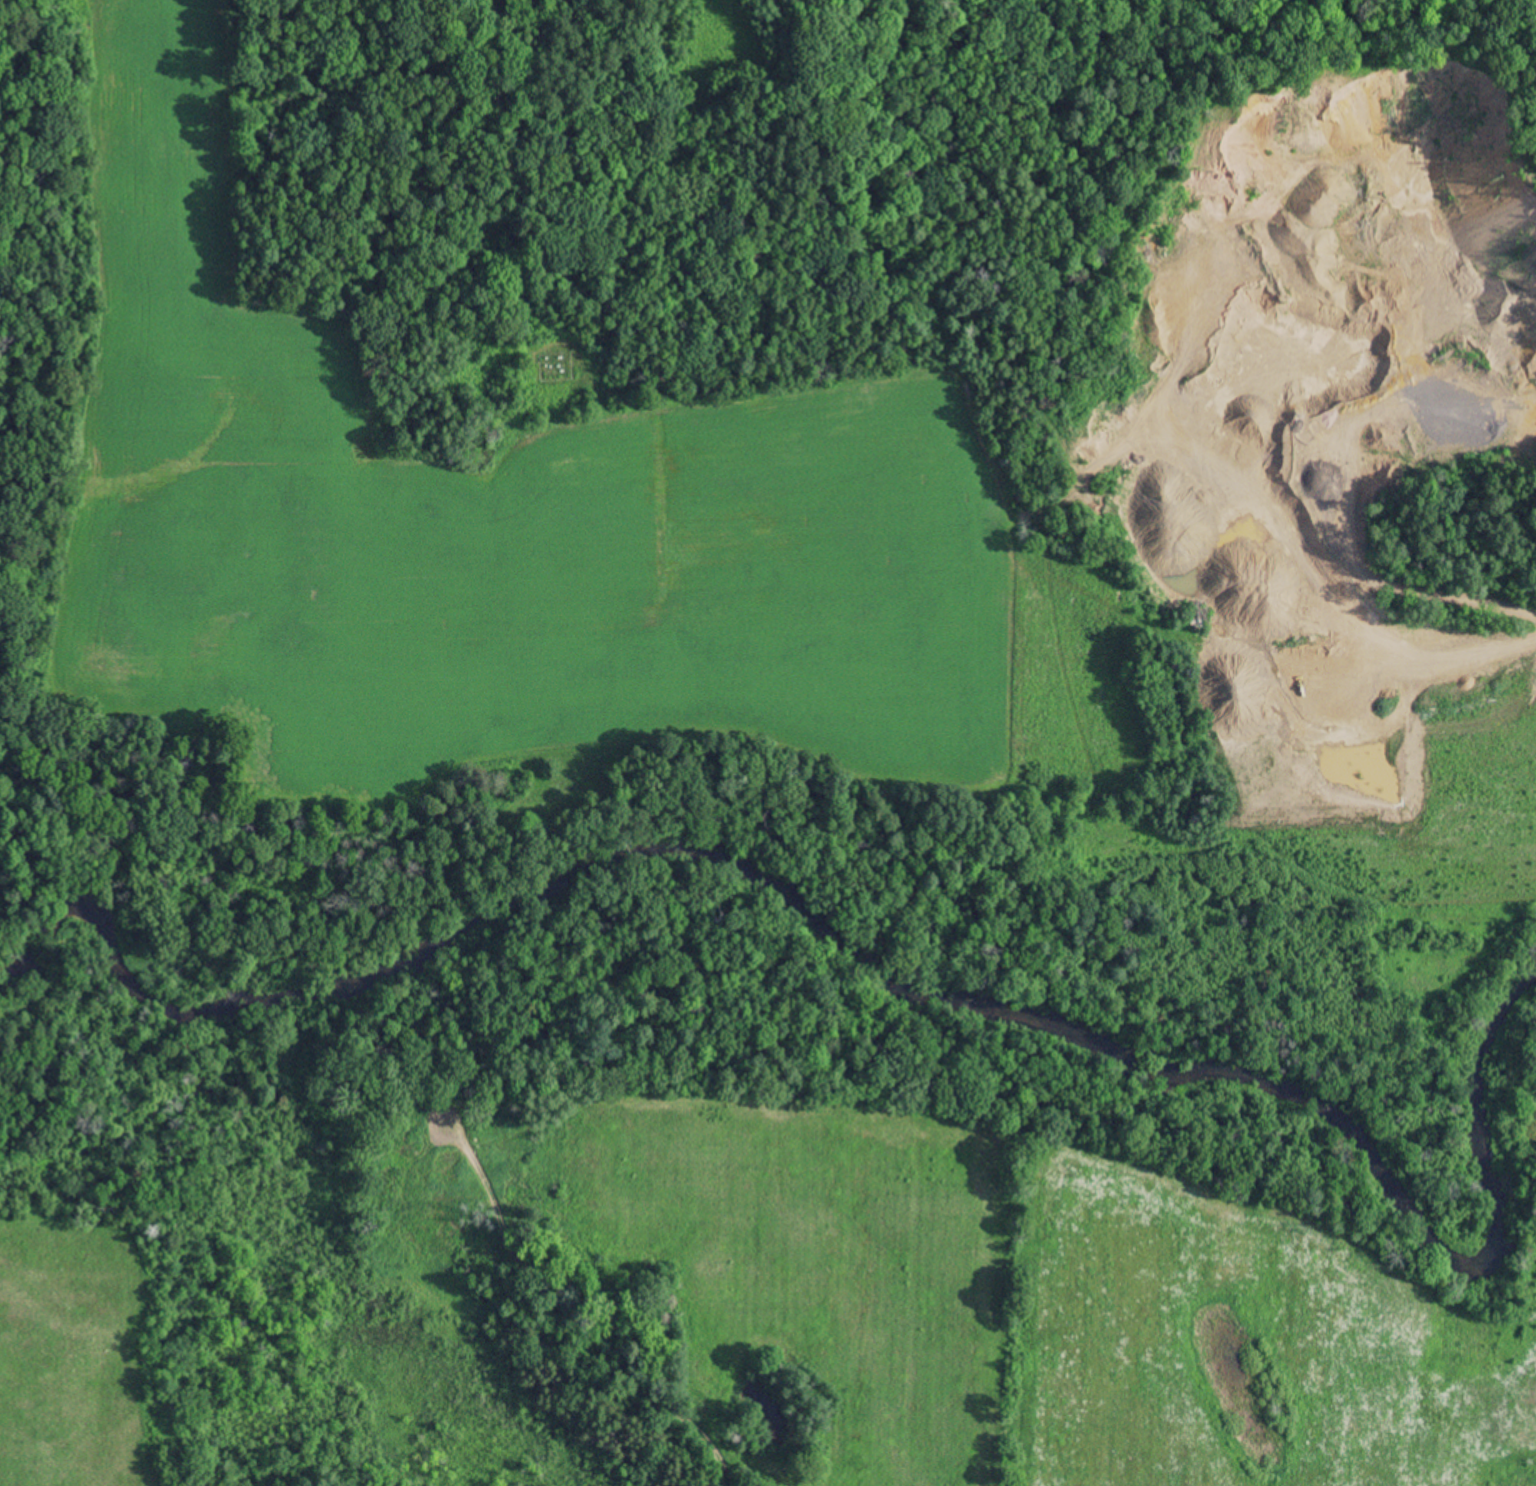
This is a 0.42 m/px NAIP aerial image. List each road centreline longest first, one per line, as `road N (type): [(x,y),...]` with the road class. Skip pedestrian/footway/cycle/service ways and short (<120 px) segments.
road 1 (track): [(232,734),(242,789),(261,801),(386,802),(478,760),(701,738),(759,742),(895,792),(996,792),(1022,776),(1015,538),(1022,515),(1076,502),(1185,532),(1276,543),(1348,576),(1535,615)]

